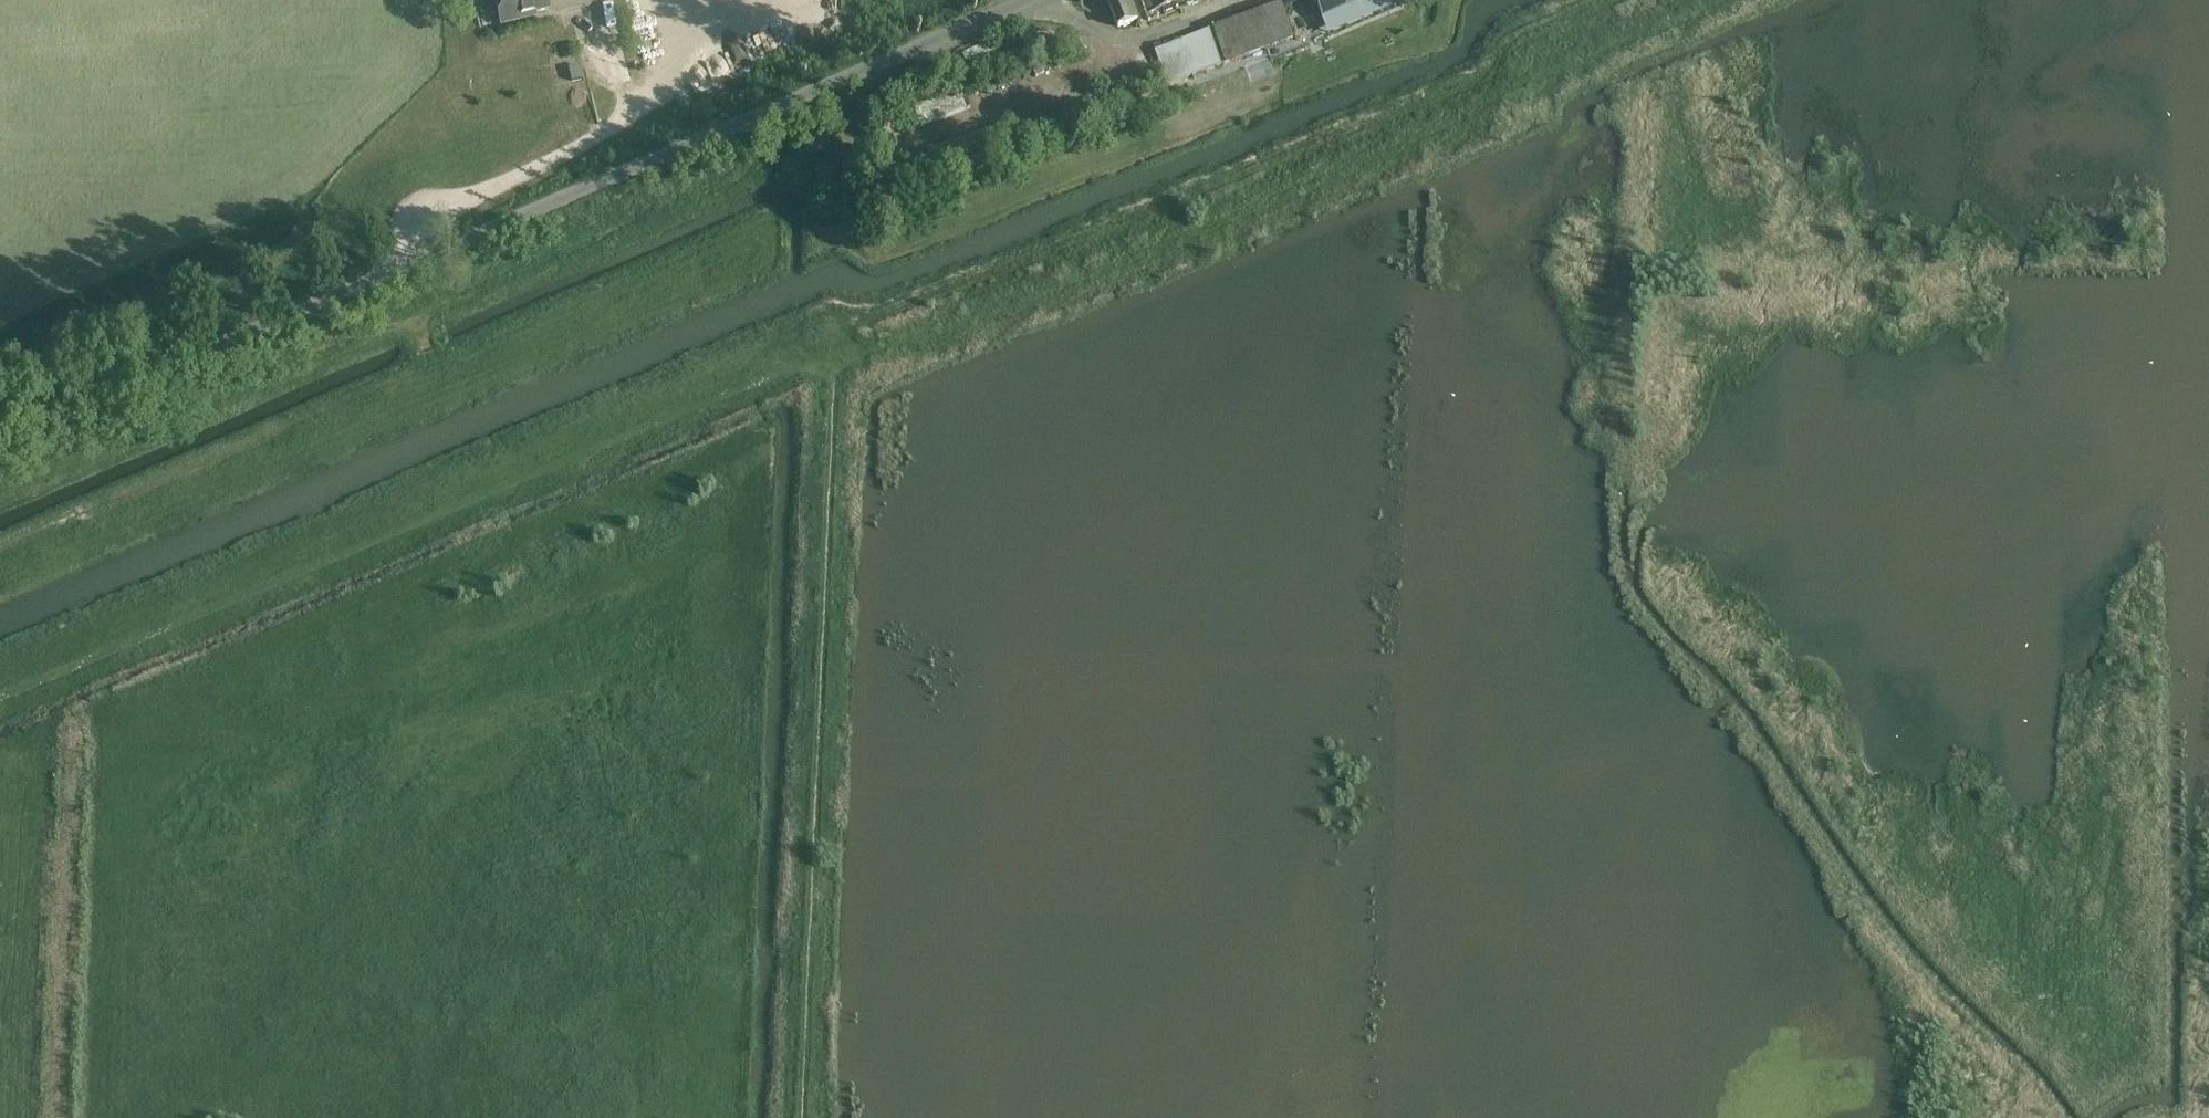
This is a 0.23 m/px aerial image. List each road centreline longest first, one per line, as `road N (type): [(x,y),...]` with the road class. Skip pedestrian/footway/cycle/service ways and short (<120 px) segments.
road 1 (unclassified): [(0,442),(1031,0)]

